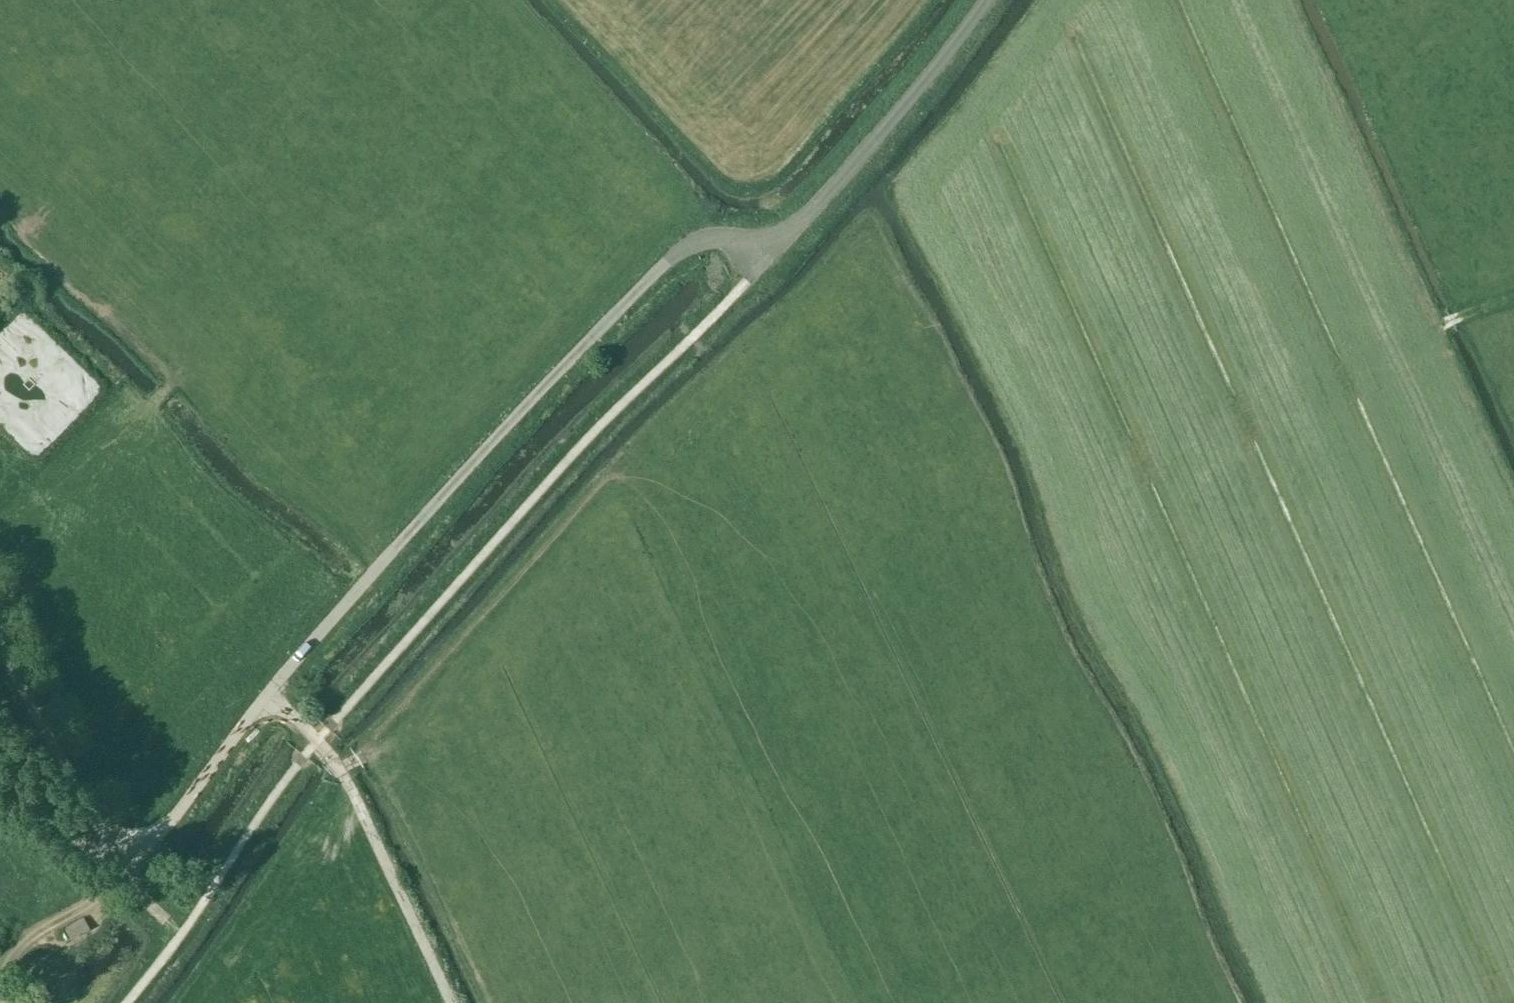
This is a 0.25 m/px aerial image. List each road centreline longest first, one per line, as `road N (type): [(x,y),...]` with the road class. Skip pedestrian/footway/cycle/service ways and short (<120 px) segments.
road 1 (unclassified): [(771,249),(862,157),(986,0)]
road 2 (track): [(0,984),(17,948),(102,893),(125,868)]

